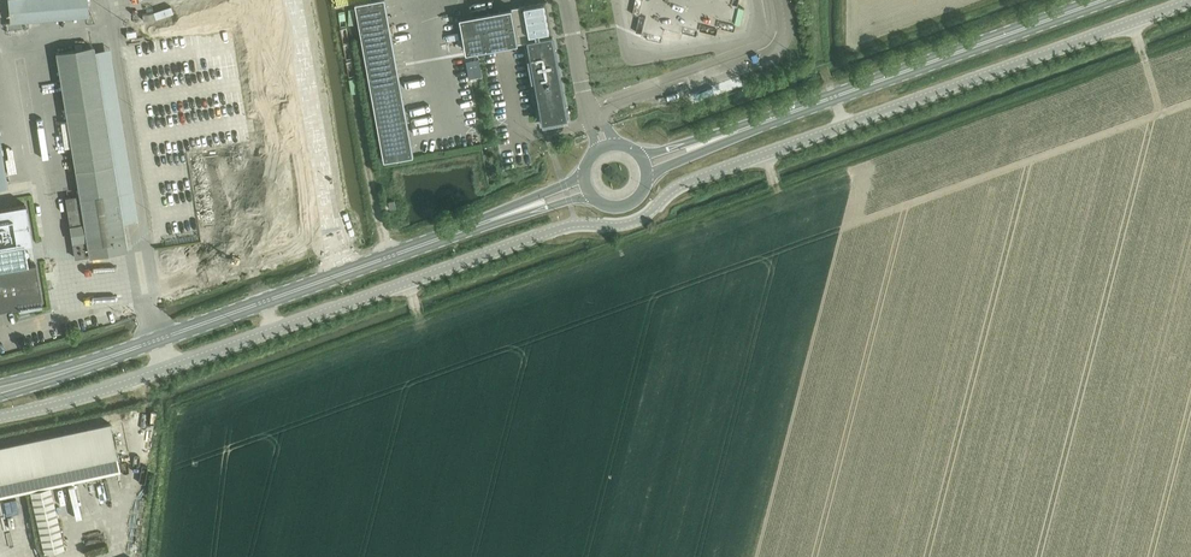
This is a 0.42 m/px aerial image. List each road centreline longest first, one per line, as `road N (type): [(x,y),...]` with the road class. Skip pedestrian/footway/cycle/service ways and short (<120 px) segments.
road 1 (unclassified): [(1190,1),(683,183),(633,223),(563,227),(169,368)]
road 2 (secondary): [(646,165),(1105,0)]
road 3 (secondary): [(159,340),(587,187)]
road 4 (unclassified): [(169,368),(0,417)]

